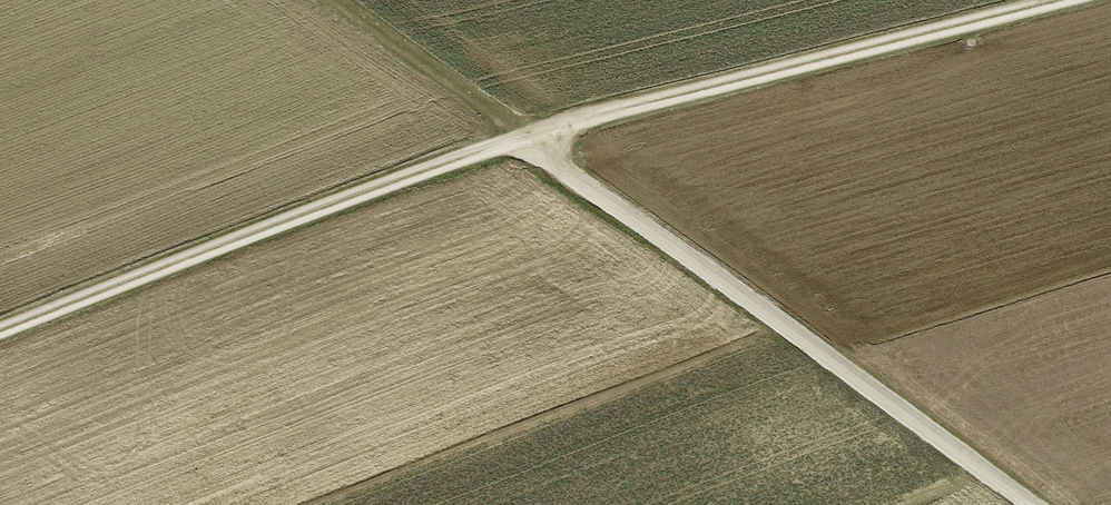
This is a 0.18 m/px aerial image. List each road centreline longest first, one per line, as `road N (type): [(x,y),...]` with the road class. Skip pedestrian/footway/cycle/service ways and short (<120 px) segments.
road 1 (track): [(0,331),(521,137),(1057,0)]
road 2 (track): [(333,0),(1031,504)]

